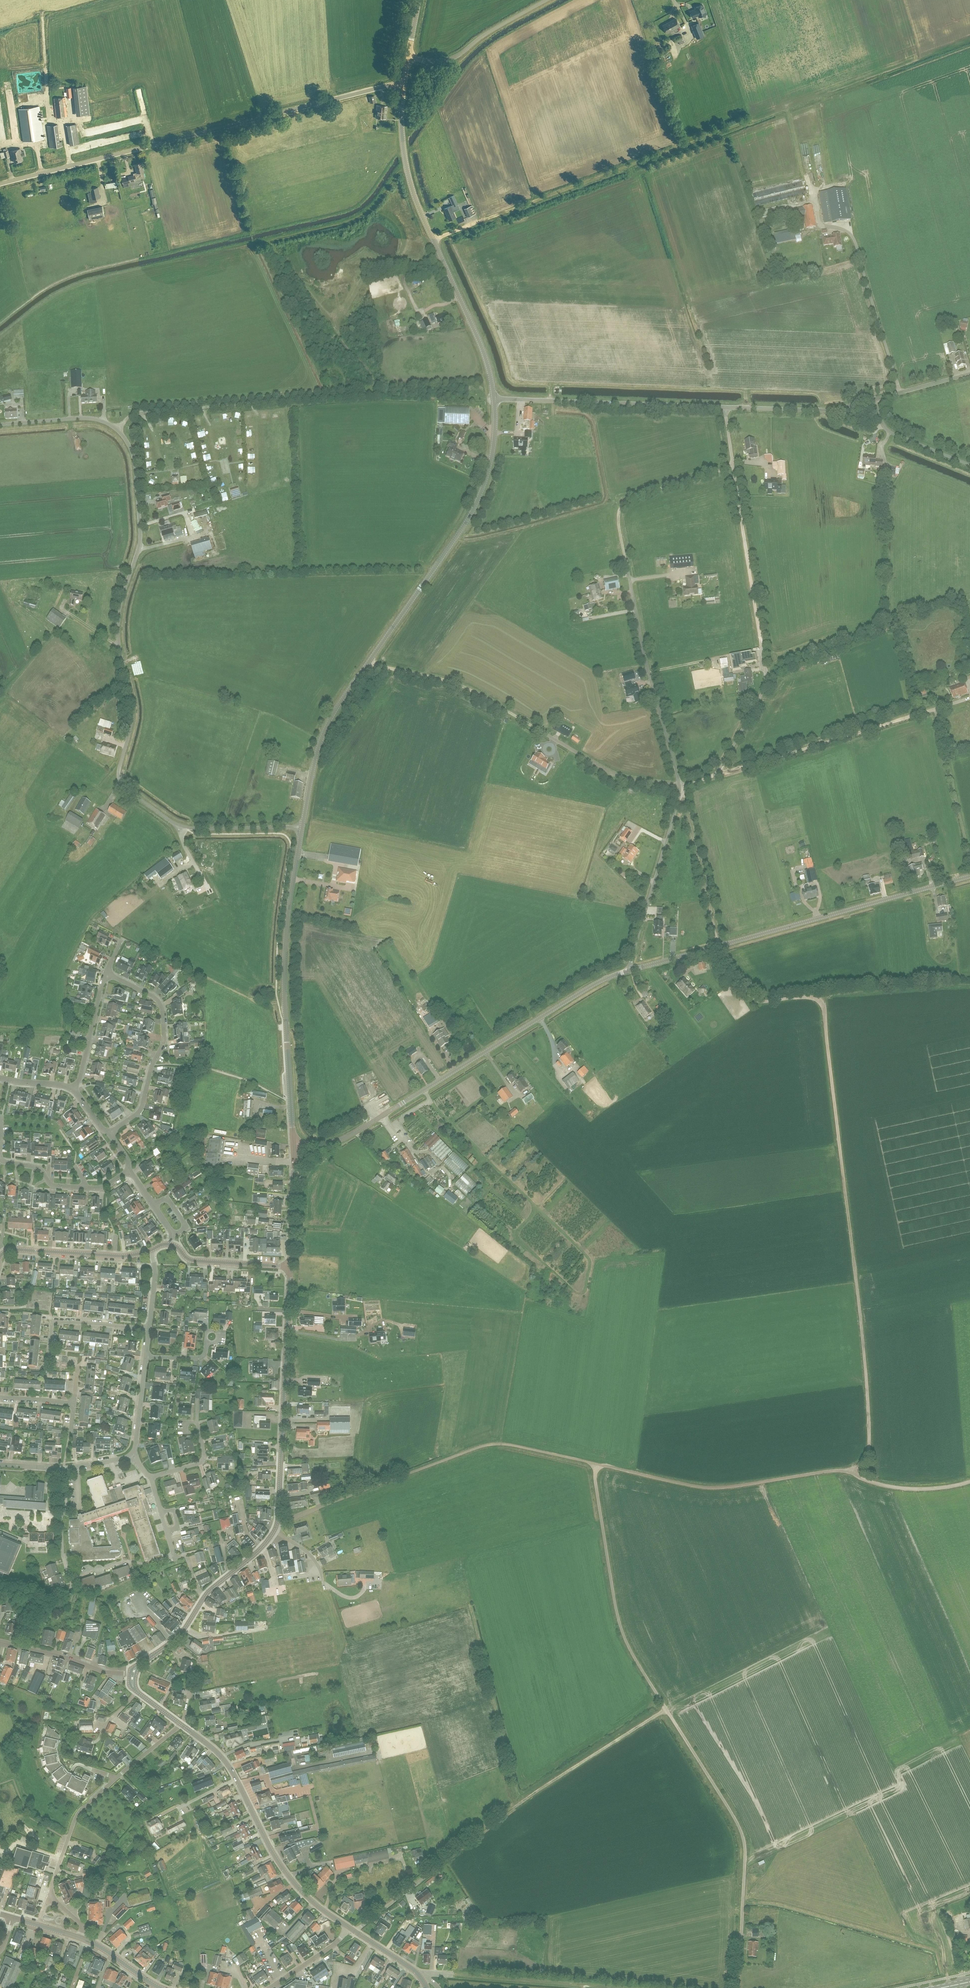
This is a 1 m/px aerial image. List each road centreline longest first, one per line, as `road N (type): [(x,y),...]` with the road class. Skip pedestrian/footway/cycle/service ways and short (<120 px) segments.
road 1 (track): [(277,1523),(496,1444),(703,1487),(852,1472)]
road 2 (unclassified): [(117,429),(133,453),(140,535),(119,620),(132,708),(120,781),(181,826),(302,827)]
road 3 (tertiary): [(302,827),(329,722),(479,493),(494,442),(494,399)]
road 4 (track): [(824,1007),(867,1385),(869,1449),(852,1472)]
road 5 (tertiary): [(132,1675),(175,1640),(208,1593),(259,1550),(277,1523),(290,1267)]
road 6 (track): [(595,1464),(623,1634),(739,1828),(743,1886)]
road 7 (unclassified): [(0,185),(405,84)]
road 8 (tertiary): [(293,1146),(348,1136),(592,986),(630,970)]
road 9 (tertiary): [(630,970),(969,876)]
road 10 (tertiary): [(494,399),(482,348),(409,178),(405,84)]
road 11 (tertiary): [(293,1146),(285,957),(302,827)]
road 12 (track): [(680,786),(729,970),(757,1001),(815,997),(824,1007)]
road 13 (track): [(437,1867),(666,1709)]
road 14 (tertiary): [(348,1927),(288,1877),(229,1767),(181,1725)]
road 15 (unclassified): [(680,786),(625,560)]
road 16 (unclassified): [(726,407),(494,399)]
road 17 (track): [(713,775),(925,712)]
road 18 (residential): [(107,1135),(138,1114),(164,1039),(158,1002),(106,975)]
road 19 (track): [(330,397),(126,420)]
road 20 (track): [(368,664),(456,683),(541,731)]
road 21 (unclassified): [(630,970),(682,793)]
road 22 (residential): [(61,1859),(81,1810),(181,1725)]
road 23 (track): [(733,467),(762,645)]
road 24 (unclassified): [(680,786),(722,766),(763,689),(762,645)]
road 25 (residential): [(175,1556),(69,1574),(67,1508)]
road 26 (track): [(453,1975),(610,1987)]
road 27 (unclassified): [(408,59),(451,59),(548,0)]
road 28 (residential): [(0,1257),(13,1249),(150,1251)]
road 29 (unclassified): [(541,731),(617,775),(680,786)]
road 30 (unclassified): [(875,399),(822,411),(726,407)]
road 31 (residential): [(0,1162),(40,1170),(53,1186),(101,1189),(129,1172)]
road 32 (unclassified): [(860,258),(900,393)]
road 33 (residential): [(0,1643),(132,1675)]
road 34 (residential): [(133,1457),(64,1468),(0,1465)]
road 35 (residential): [(290,1267),(195,1261),(171,1244)]
road 36 (track): [(733,467),(632,497),(619,510)]
road 37 (residential): [(49,1347),(52,1321),(148,1330)]
road 38 (unclassified): [(969,465),(889,431),(875,399)]
road 39 (tertiary): [(290,1267),(293,1146)]
road 40 (track): [(852,1472),(906,1488),(969,1481)]

